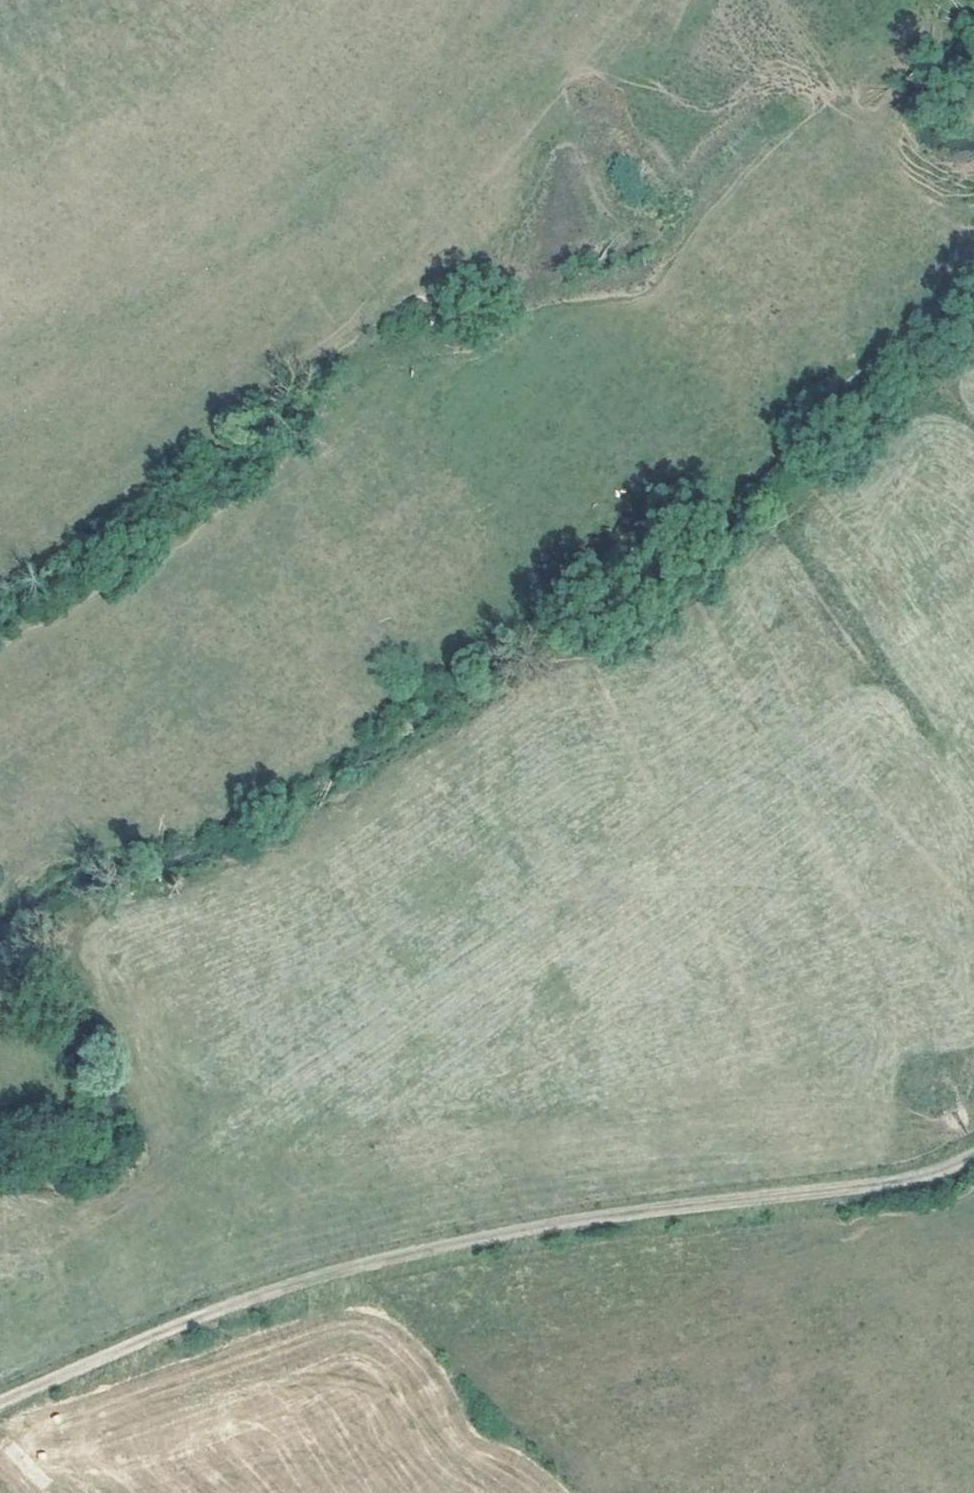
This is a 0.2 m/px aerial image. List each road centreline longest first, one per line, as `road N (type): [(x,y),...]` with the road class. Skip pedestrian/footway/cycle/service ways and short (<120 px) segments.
road 1 (track): [(0,1408),(159,1339),(356,1271),(584,1223),(895,1188),(973,1158)]

